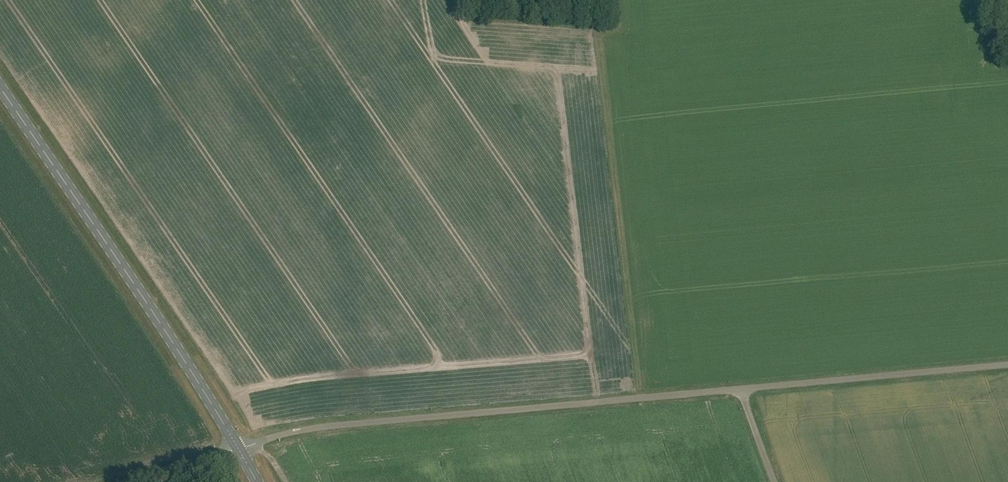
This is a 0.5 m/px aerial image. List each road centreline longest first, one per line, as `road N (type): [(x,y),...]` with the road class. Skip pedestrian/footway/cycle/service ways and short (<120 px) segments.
road 1 (unclassified): [(239,446),(356,423),(739,389)]
road 2 (primary): [(239,446),(0,88)]
road 3 (track): [(639,398),(594,12)]
road 4 (unclassified): [(739,389),(1007,365)]

